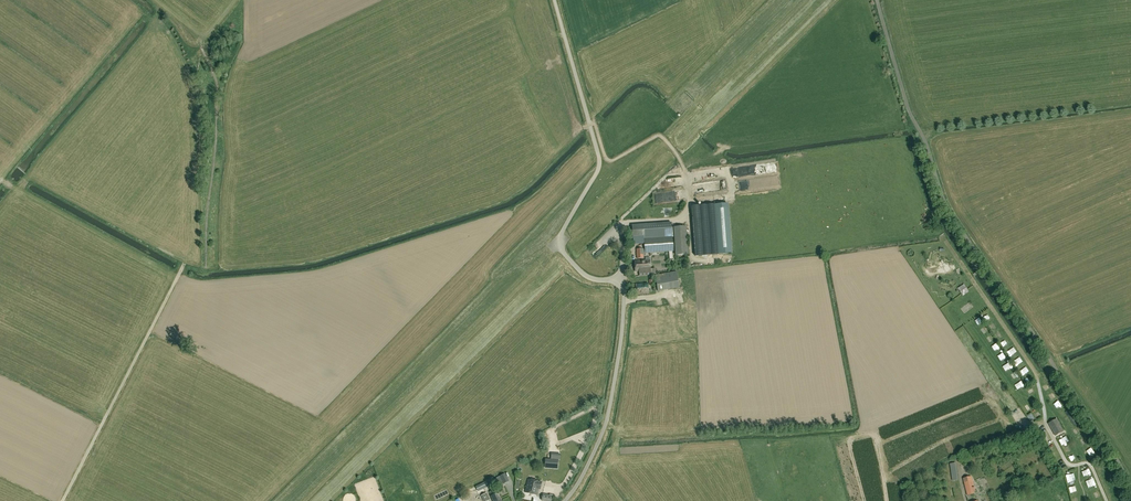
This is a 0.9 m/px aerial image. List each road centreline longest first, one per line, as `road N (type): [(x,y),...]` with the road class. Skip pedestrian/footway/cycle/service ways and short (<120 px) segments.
road 1 (unclassified): [(564,500),(605,424),(624,280),(586,275),(559,245),(600,162),(555,0)]
road 2 (track): [(1043,403),(1014,392),(963,317),(985,299)]
road 3 (track): [(1043,403),(1065,462),(1090,466),(1107,500)]
road 4 (track): [(985,299),(1035,371),(1043,403)]

